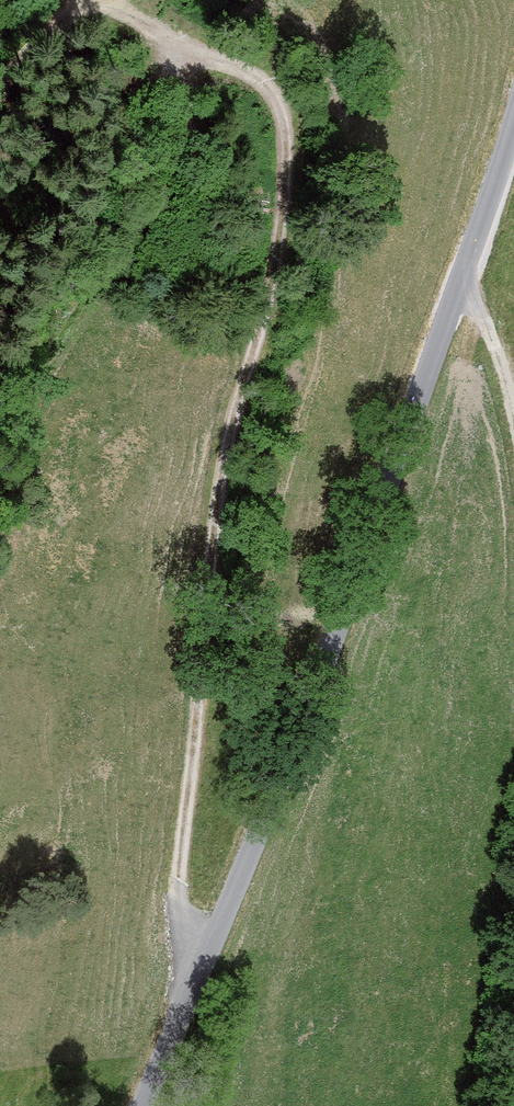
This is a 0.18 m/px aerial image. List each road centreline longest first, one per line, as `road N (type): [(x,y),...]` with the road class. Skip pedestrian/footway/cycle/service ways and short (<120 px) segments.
road 1 (track): [(79,1),(269,82),(286,112),(288,166),(275,261),(228,446),(179,879),(184,931),(210,948)]
road 2 (unclassified): [(513,108),(331,648),(141,1105)]
road 3 (track): [(462,276),(507,385),(513,429)]

